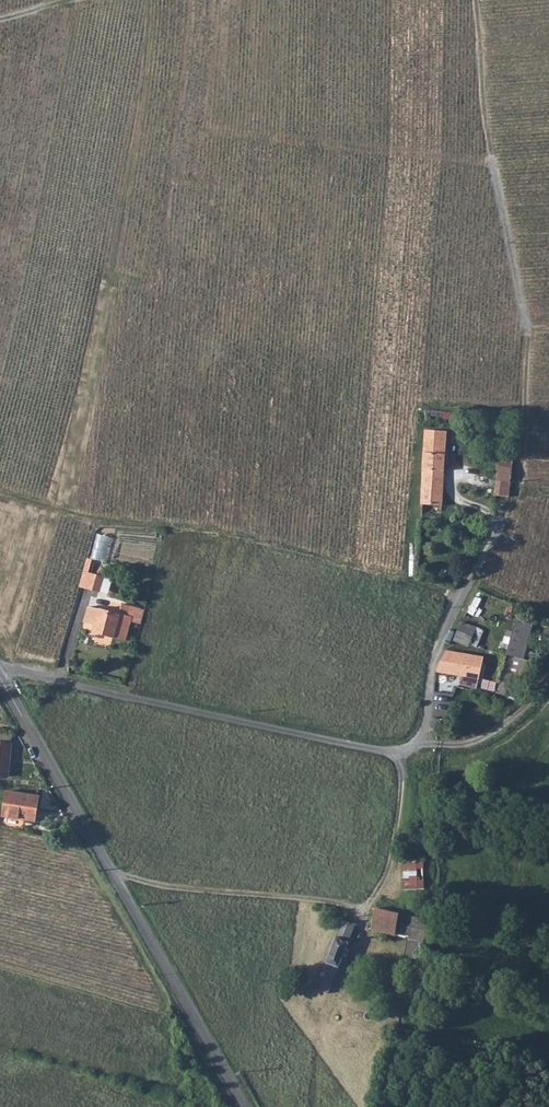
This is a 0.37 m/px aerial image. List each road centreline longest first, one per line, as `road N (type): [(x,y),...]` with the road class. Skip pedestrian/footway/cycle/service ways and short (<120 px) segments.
road 1 (track): [(518,498),(528,334),(490,162),(476,0)]
road 2 (unclassified): [(0,671),(401,752),(427,729)]
road 3 (track): [(115,877),(364,911),(389,869),(401,752)]
road 4 (unclassified): [(115,877),(246,1106)]
road 5 (residential): [(0,675),(115,877)]
road 6 (track): [(310,1106),(364,911)]

